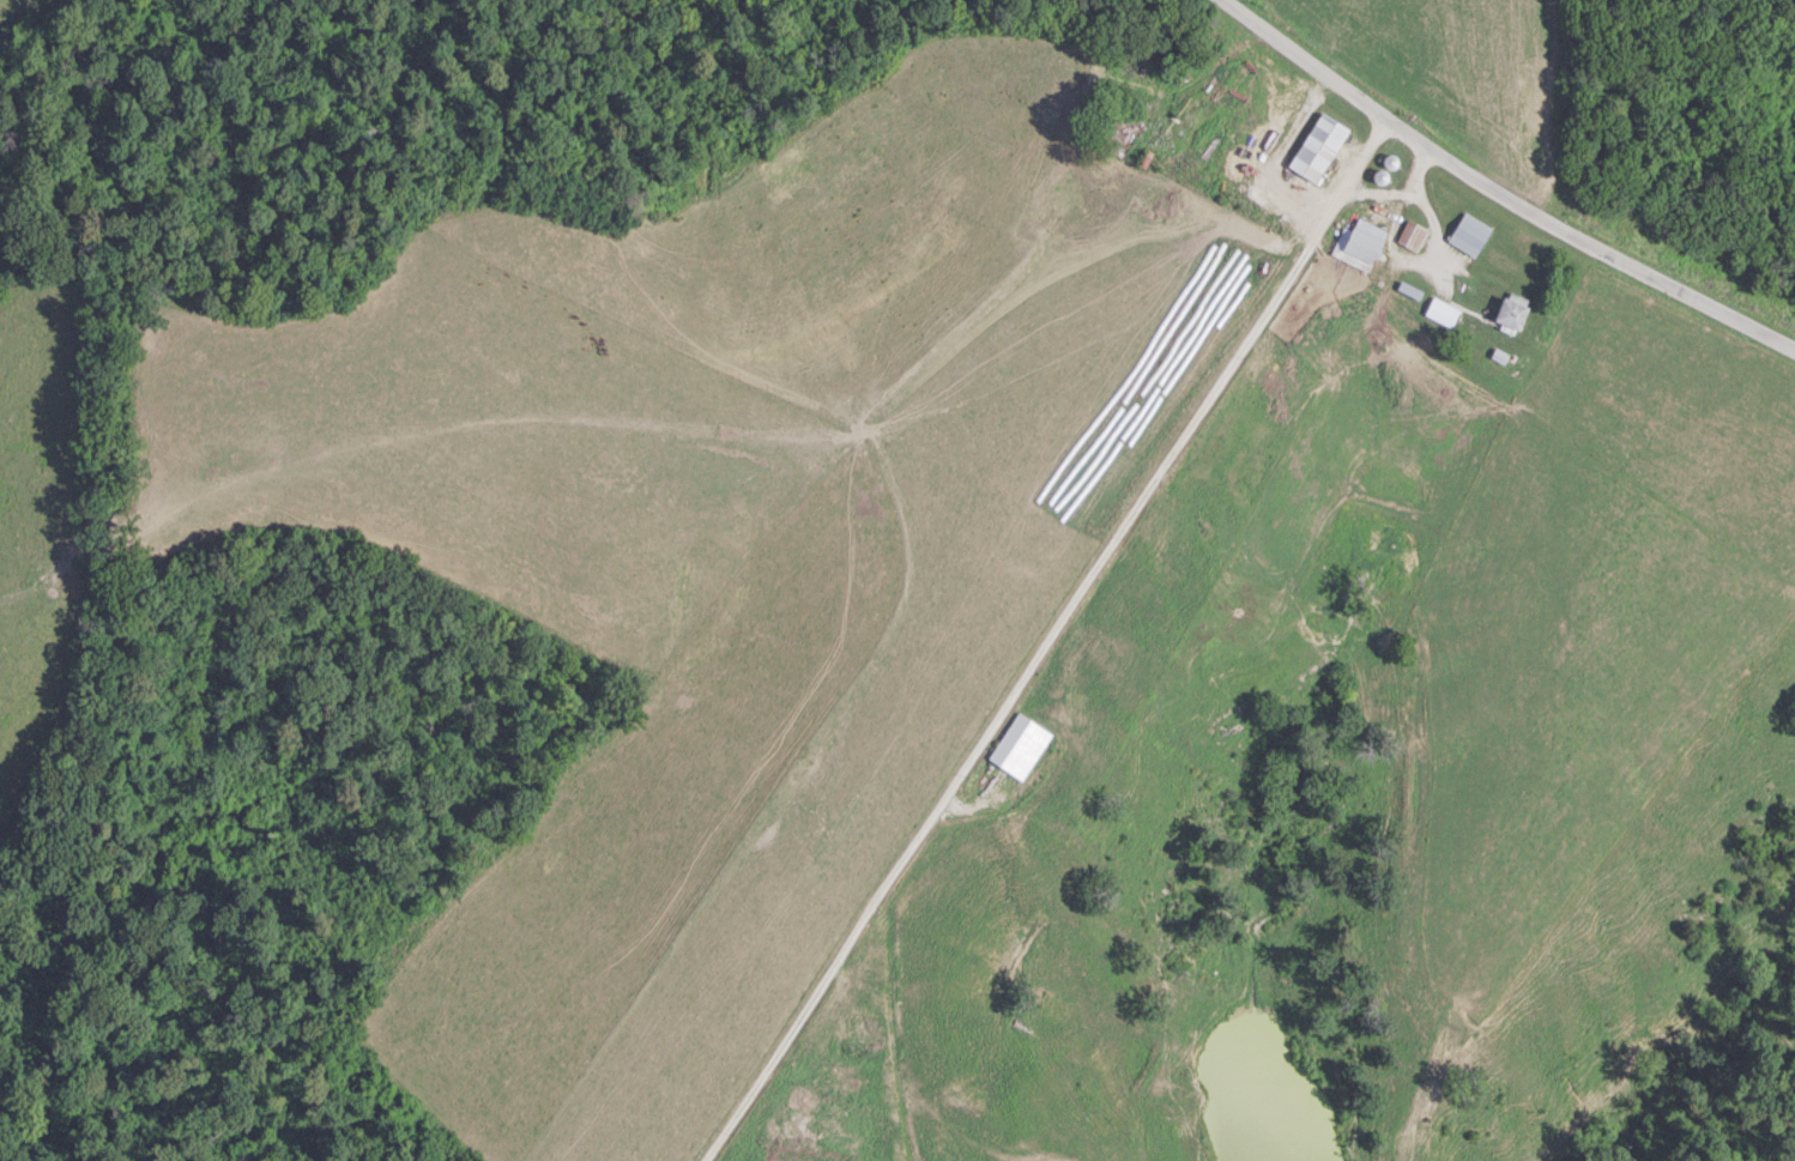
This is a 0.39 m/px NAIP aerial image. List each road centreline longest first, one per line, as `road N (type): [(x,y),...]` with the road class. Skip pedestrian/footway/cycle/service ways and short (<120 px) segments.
road 1 (tertiary): [(1794,352),(1480,183),(1221,0)]

